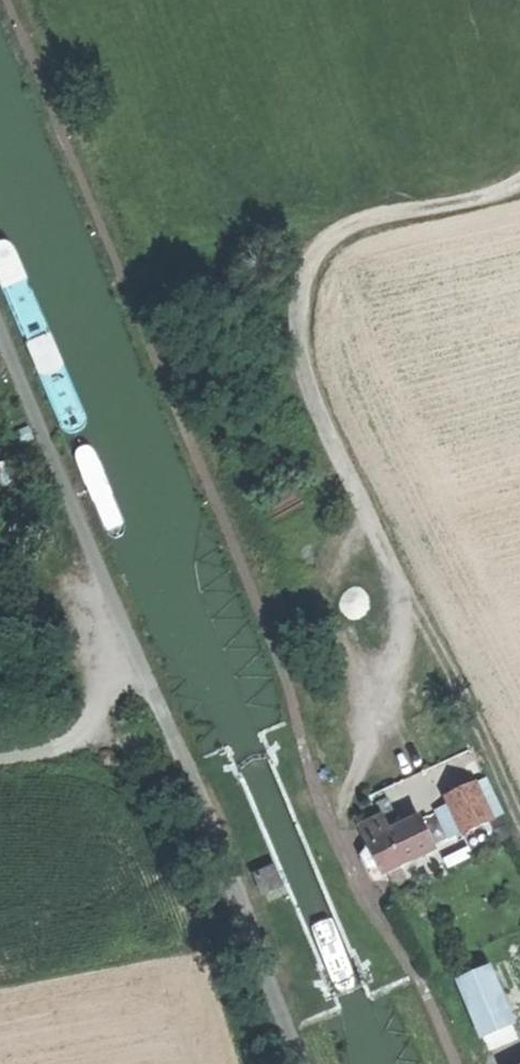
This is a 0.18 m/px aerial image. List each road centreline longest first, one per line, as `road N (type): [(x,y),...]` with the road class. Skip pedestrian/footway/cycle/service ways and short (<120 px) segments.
road 1 (track): [(519,181),(330,235),(304,277),(298,323),(300,355),(335,445),(479,722),(519,818)]
road 2 (track): [(332,833),(416,610)]
road 3 (track): [(368,510),(332,604),(372,727)]
road 4 (track): [(0,759),(66,748),(94,720),(124,627)]

